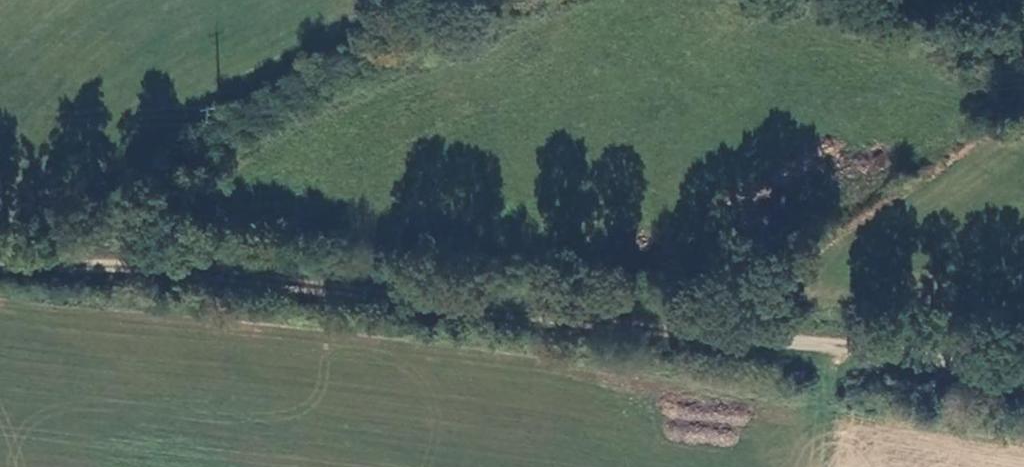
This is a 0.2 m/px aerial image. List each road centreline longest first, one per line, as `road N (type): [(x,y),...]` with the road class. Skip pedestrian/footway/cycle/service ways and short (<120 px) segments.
road 1 (track): [(0,250),(930,360),(1023,380)]

